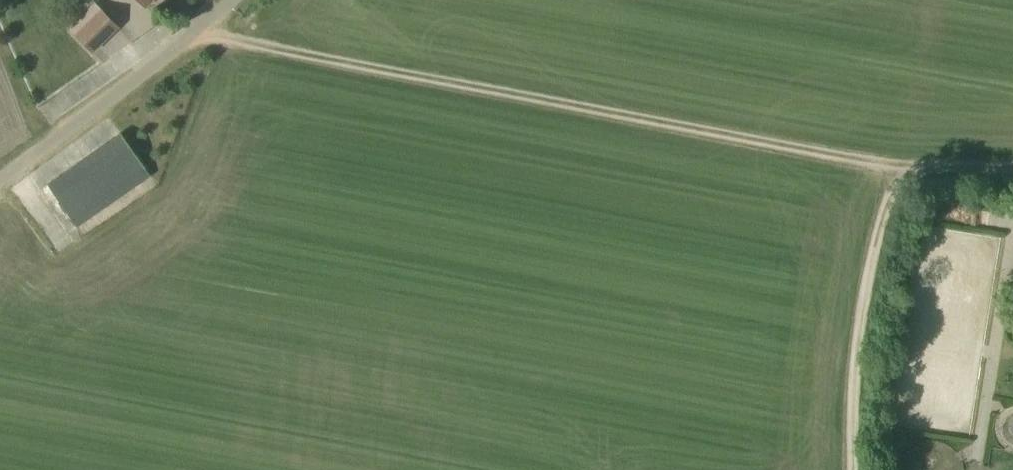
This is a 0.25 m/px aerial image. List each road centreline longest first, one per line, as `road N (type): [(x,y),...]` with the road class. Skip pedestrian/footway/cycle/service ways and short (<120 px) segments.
road 1 (track): [(889,170),(237,45),(196,26)]
road 2 (track): [(854,469),(857,366),(889,170),(1012,169)]
road 3 (unclassified): [(0,175),(228,0)]

